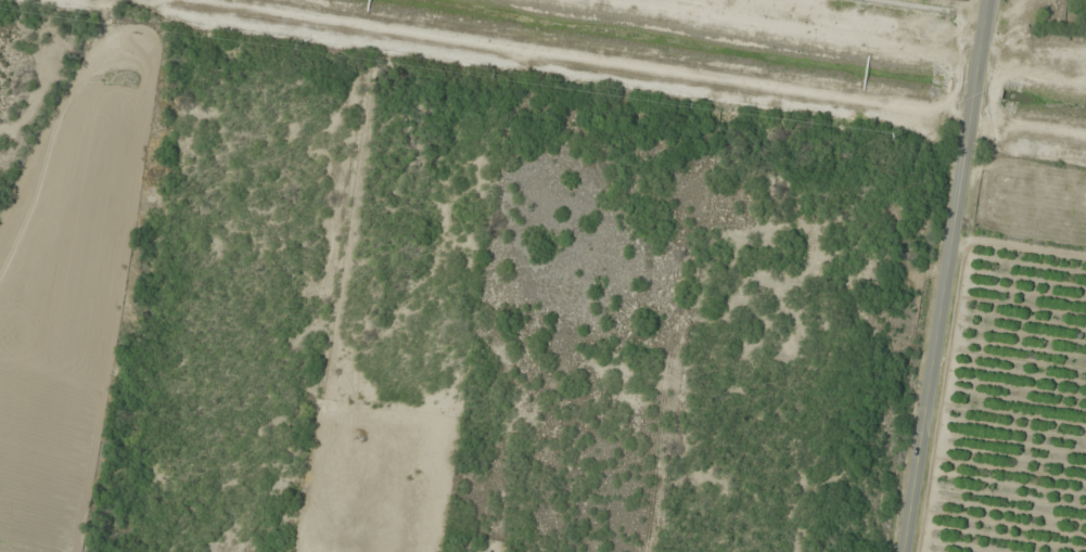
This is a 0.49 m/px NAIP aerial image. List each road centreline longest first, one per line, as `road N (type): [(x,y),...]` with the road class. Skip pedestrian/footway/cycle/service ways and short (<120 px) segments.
road 1 (tertiary): [(901,551),(985,0)]

